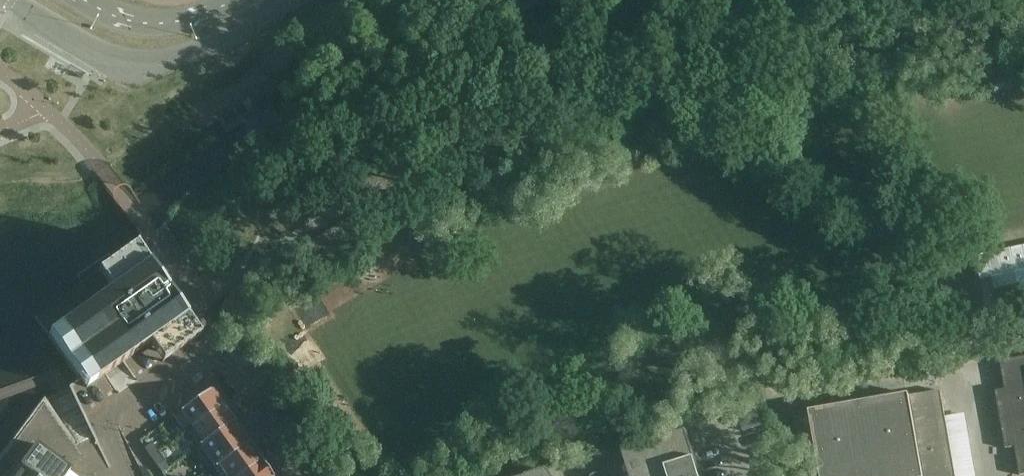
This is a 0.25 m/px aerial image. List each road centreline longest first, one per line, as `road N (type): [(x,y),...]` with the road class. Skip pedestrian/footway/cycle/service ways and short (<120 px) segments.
road 1 (secondary): [(13,0),(102,50),(145,57),(183,52),(304,0)]
road 2 (residential): [(126,475),(103,420),(221,348)]
road 3 (secondary): [(246,0),(167,24),(88,0)]
road 4 (residential): [(305,475),(221,348)]

